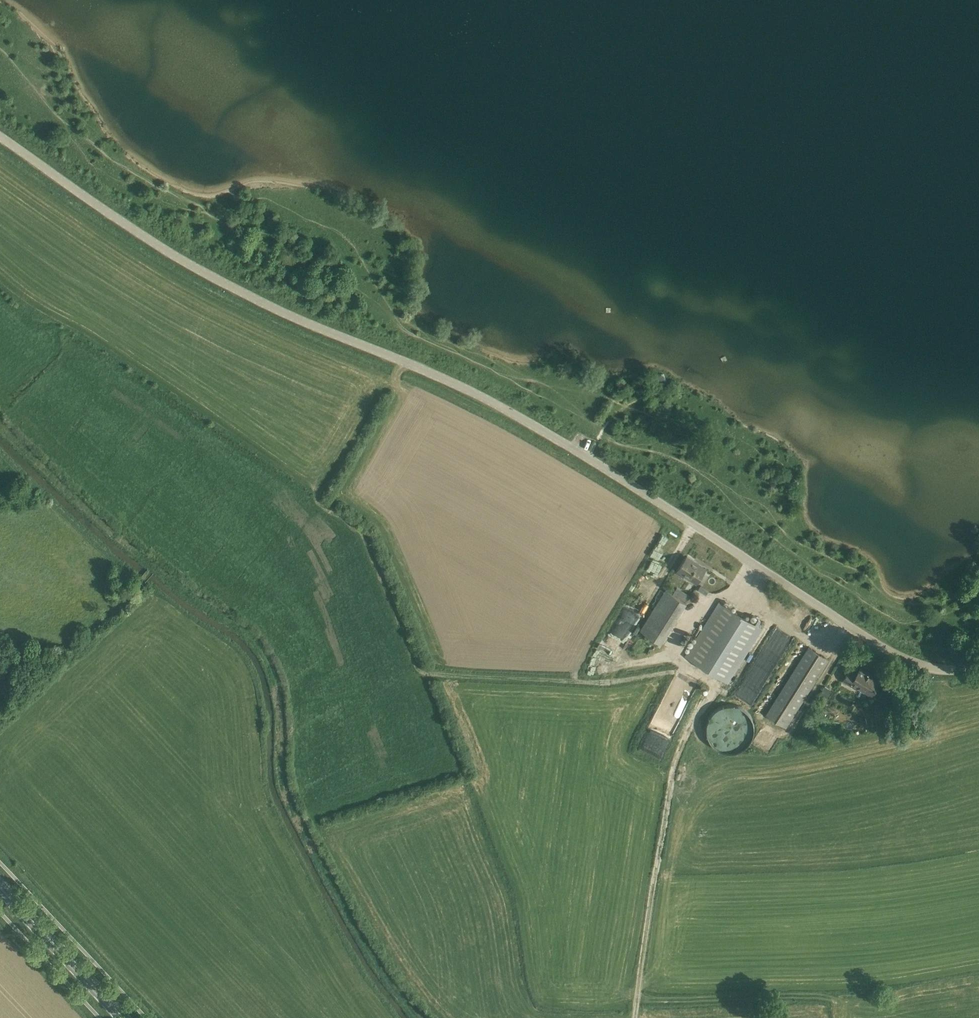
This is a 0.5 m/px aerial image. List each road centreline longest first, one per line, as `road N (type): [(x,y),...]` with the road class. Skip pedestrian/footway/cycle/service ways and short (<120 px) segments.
road 1 (unclassified): [(967,669),(904,660),(534,426),(183,262),(0,140)]
road 2 (primary): [(123,1017),(0,888)]

